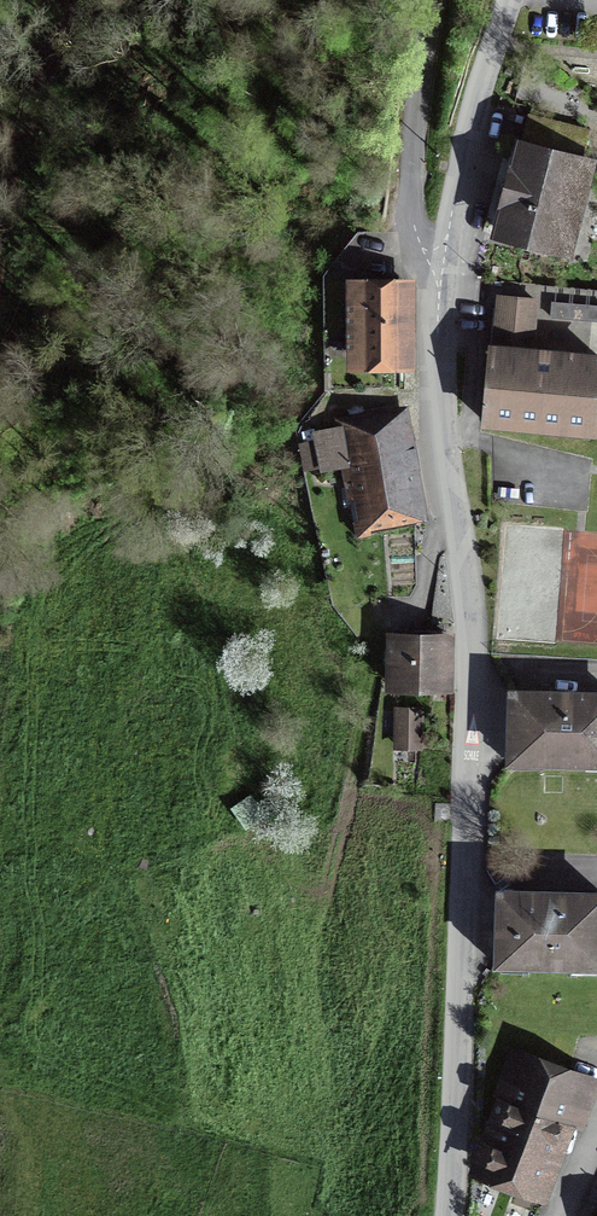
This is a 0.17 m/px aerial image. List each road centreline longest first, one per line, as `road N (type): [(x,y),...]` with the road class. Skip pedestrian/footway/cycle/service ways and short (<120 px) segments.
road 1 (tertiary): [(453,1215),(480,667),(440,444),(440,318)]
road 2 (tertiary): [(440,318),(515,0)]
road 3 (residential): [(440,318),(421,236),(414,107),(428,0)]

